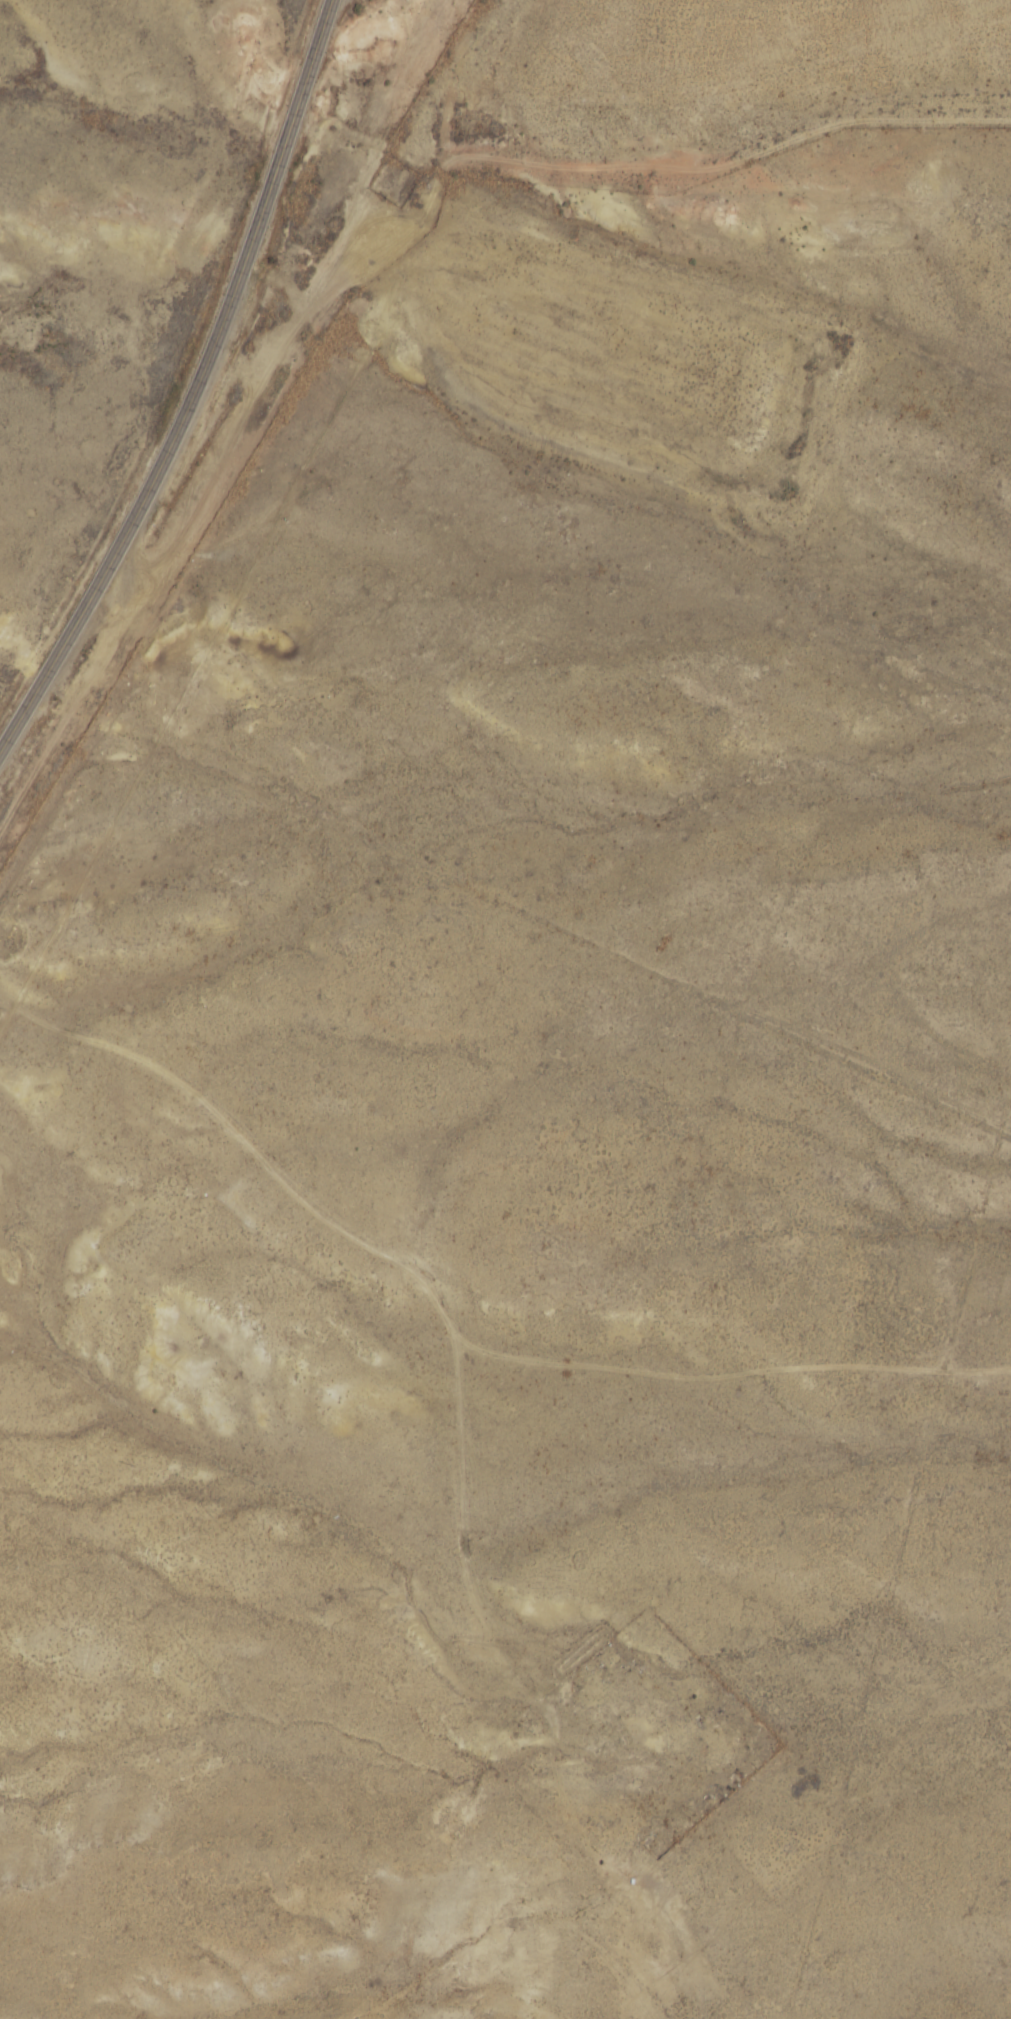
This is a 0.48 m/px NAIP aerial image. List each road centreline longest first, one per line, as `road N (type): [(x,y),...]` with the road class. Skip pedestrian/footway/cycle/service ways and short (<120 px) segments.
road 1 (secondary): [(333,0),(228,324),(127,536),(0,745)]

